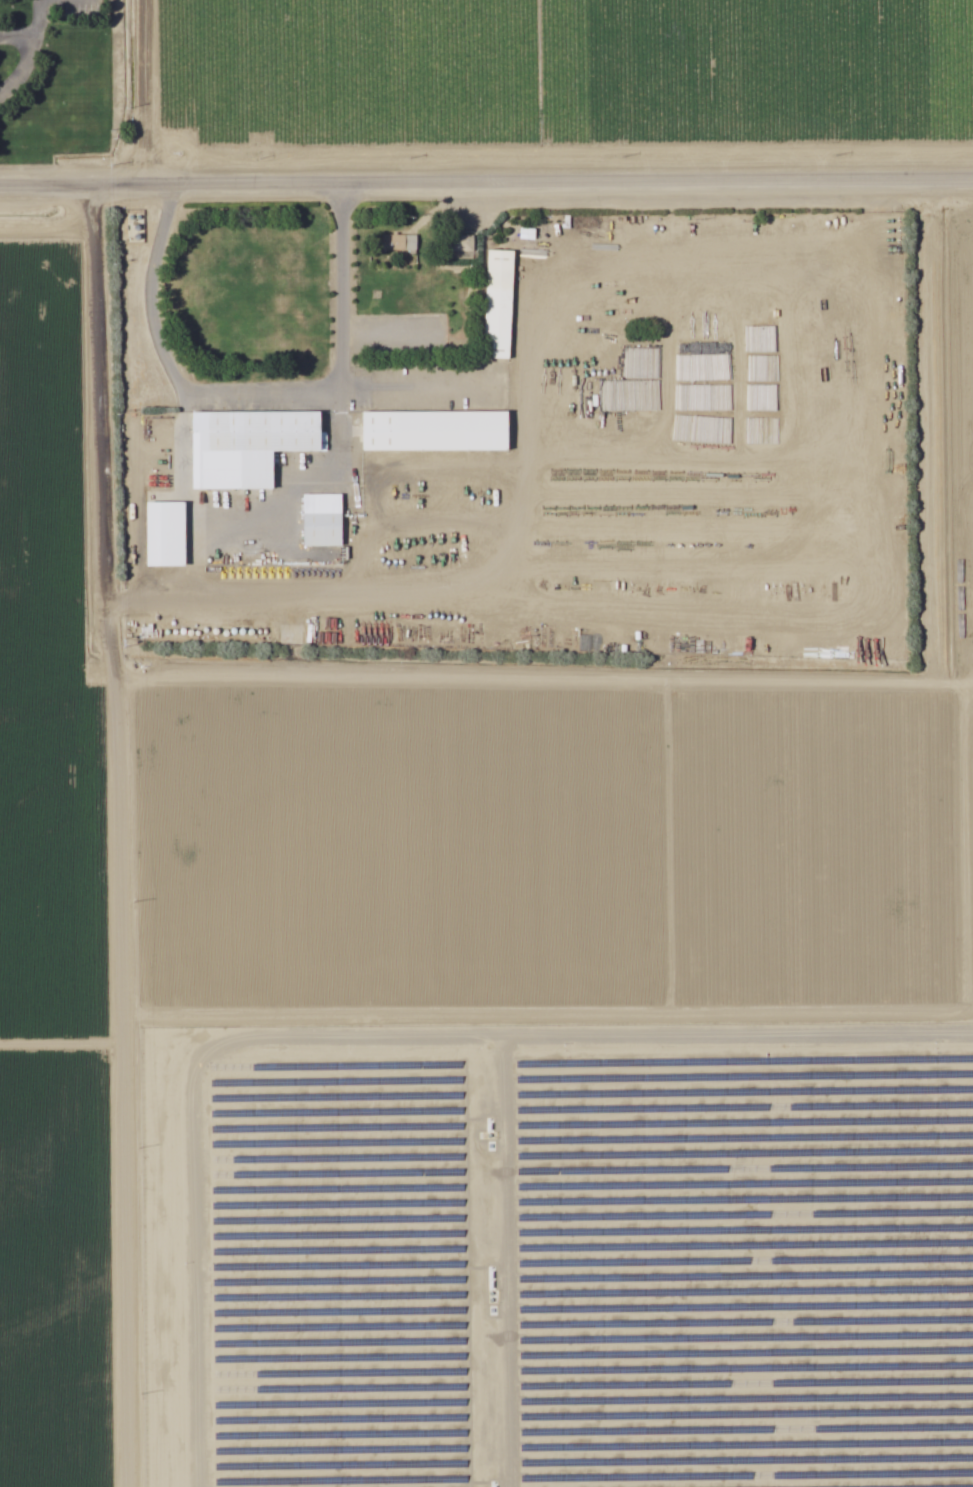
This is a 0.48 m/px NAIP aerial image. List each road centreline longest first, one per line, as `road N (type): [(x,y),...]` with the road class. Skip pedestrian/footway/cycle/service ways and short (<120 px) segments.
road 1 (residential): [(127,1486),(113,0)]
road 2 (residential): [(0,191),(972,189)]

